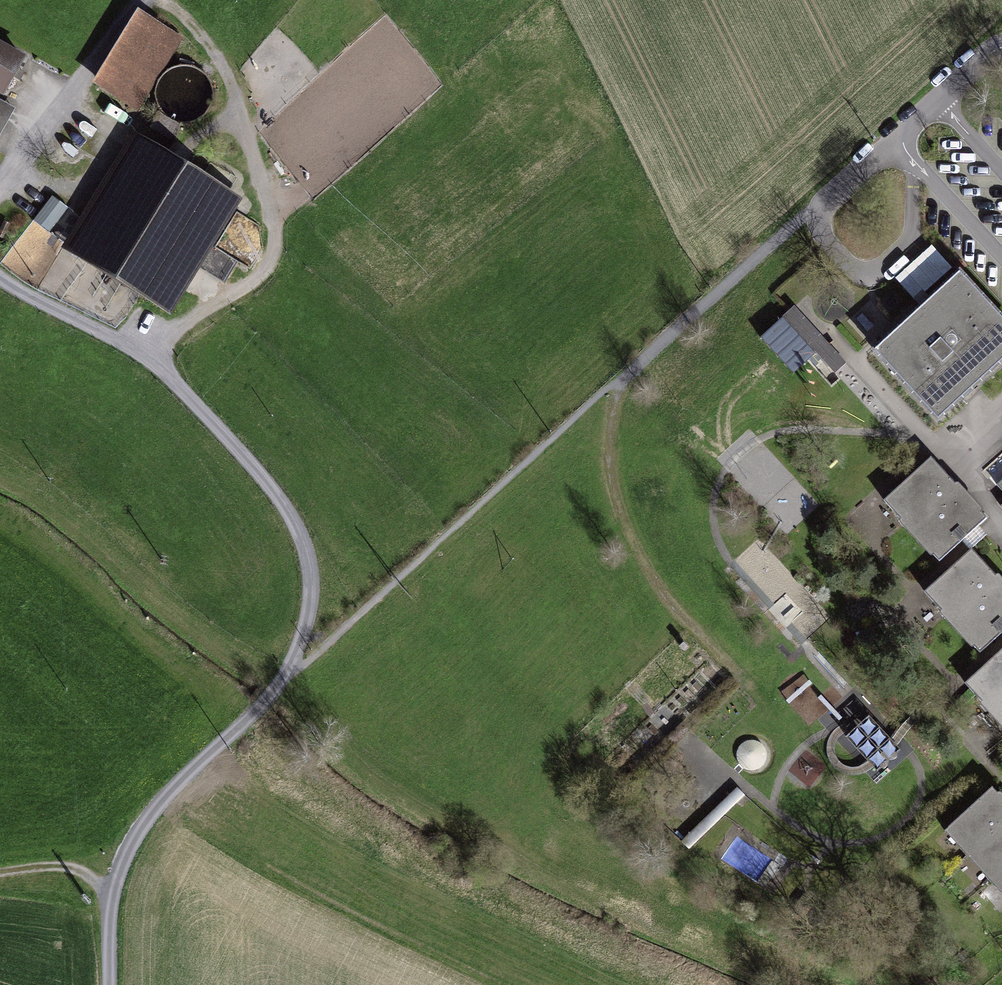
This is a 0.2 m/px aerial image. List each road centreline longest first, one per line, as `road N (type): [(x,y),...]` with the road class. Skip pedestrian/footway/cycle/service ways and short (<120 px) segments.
road 1 (track): [(292,671),(315,609),(314,583),(280,497),(151,364),(0,278)]
road 2 (track): [(619,365),(1001,40)]
road 3 (track): [(111,984),(112,900),(130,846),(292,671)]
road 4 (track): [(619,365),(602,446),(609,509),(652,585),(740,676)]
road 5 (track): [(0,171),(125,0)]
road 6 (track): [(112,900),(79,873),(0,877)]

